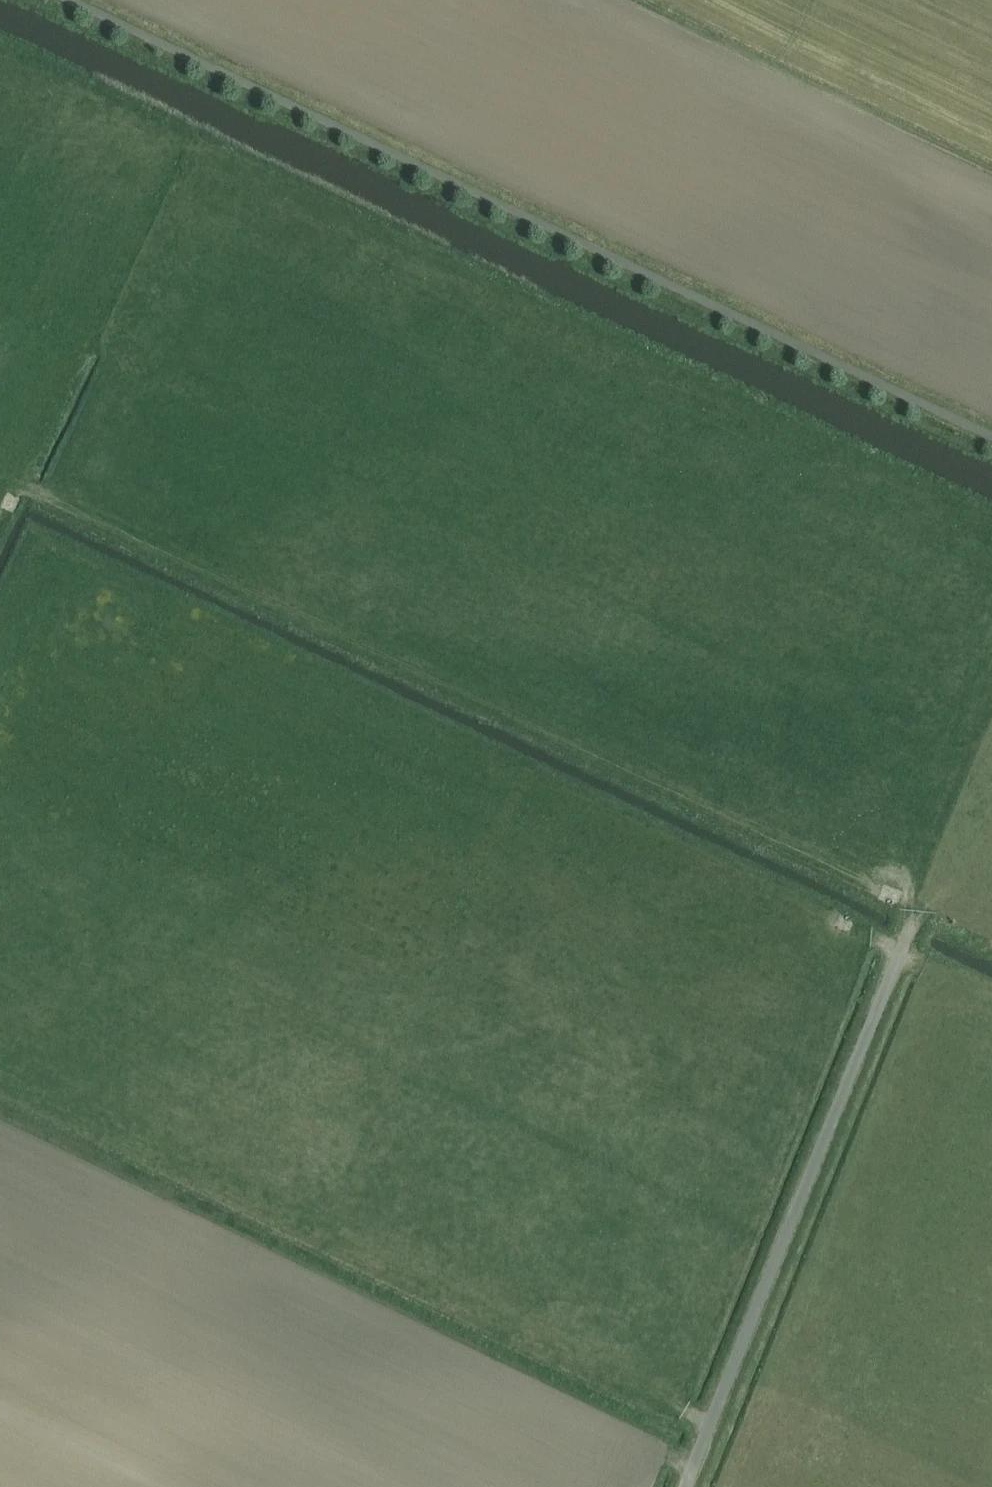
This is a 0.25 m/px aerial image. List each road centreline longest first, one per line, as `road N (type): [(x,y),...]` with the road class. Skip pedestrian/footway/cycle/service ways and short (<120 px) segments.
road 1 (unclassified): [(690,1486),(907,940)]

